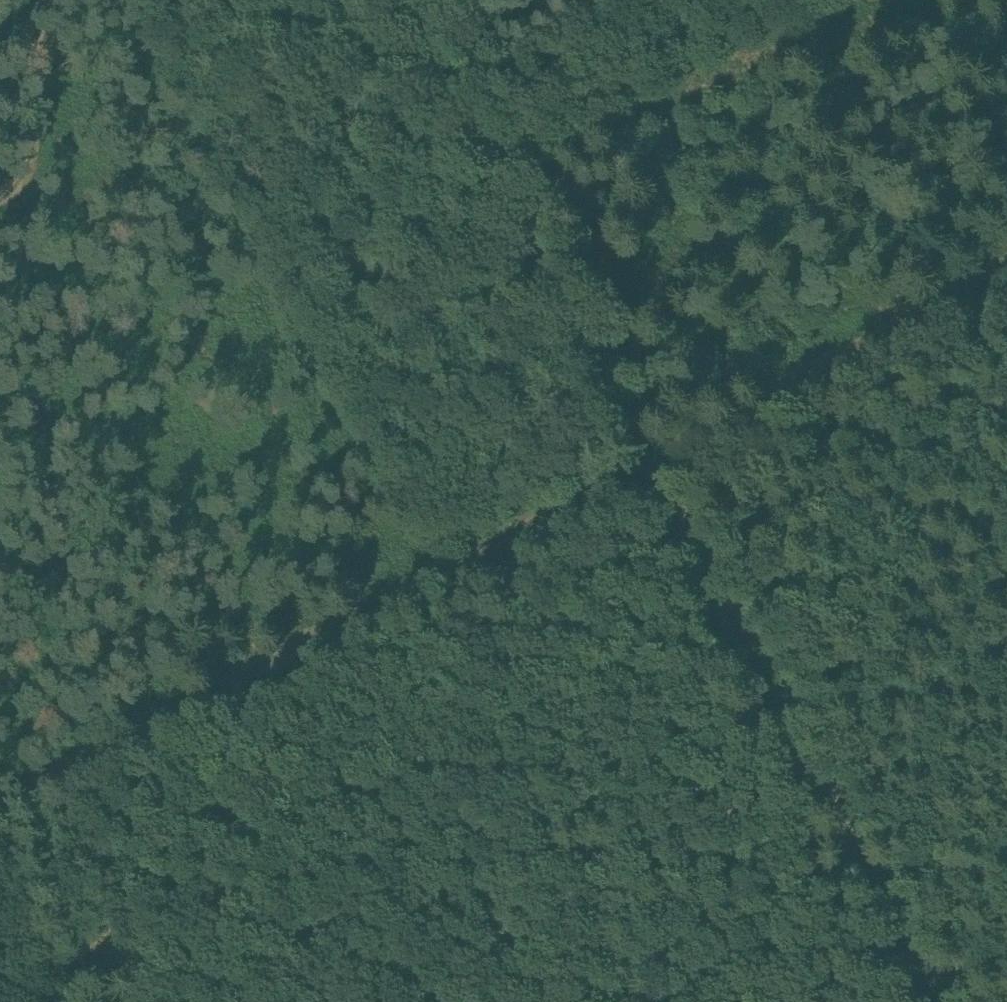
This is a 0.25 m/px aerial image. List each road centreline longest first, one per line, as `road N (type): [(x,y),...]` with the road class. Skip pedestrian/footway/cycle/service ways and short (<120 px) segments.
road 1 (track): [(0,808),(645,458)]
road 2 (track): [(645,458),(939,1001)]
road 3 (track): [(395,0),(645,458)]
road 4 (track): [(645,458),(1006,260)]

